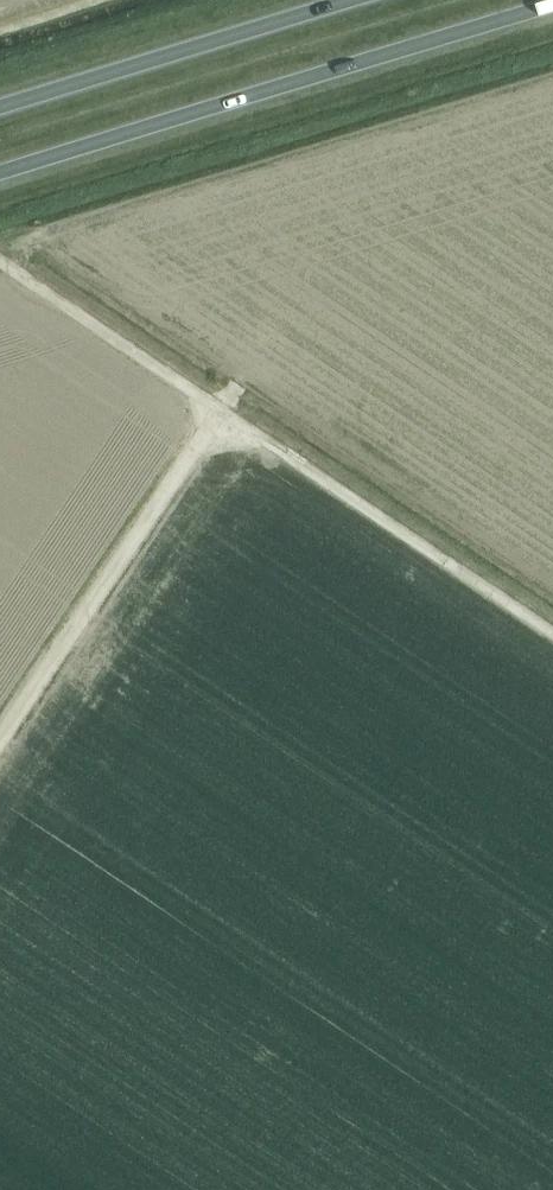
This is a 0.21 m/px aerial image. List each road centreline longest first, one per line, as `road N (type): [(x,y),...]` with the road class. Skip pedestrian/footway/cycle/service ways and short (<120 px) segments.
road 1 (track): [(552,632),(0,260)]
road 2 (trunk): [(0,171),(552,4)]
road 3 (track): [(0,739),(235,389)]
road 4 (trunk): [(352,0),(0,105)]

